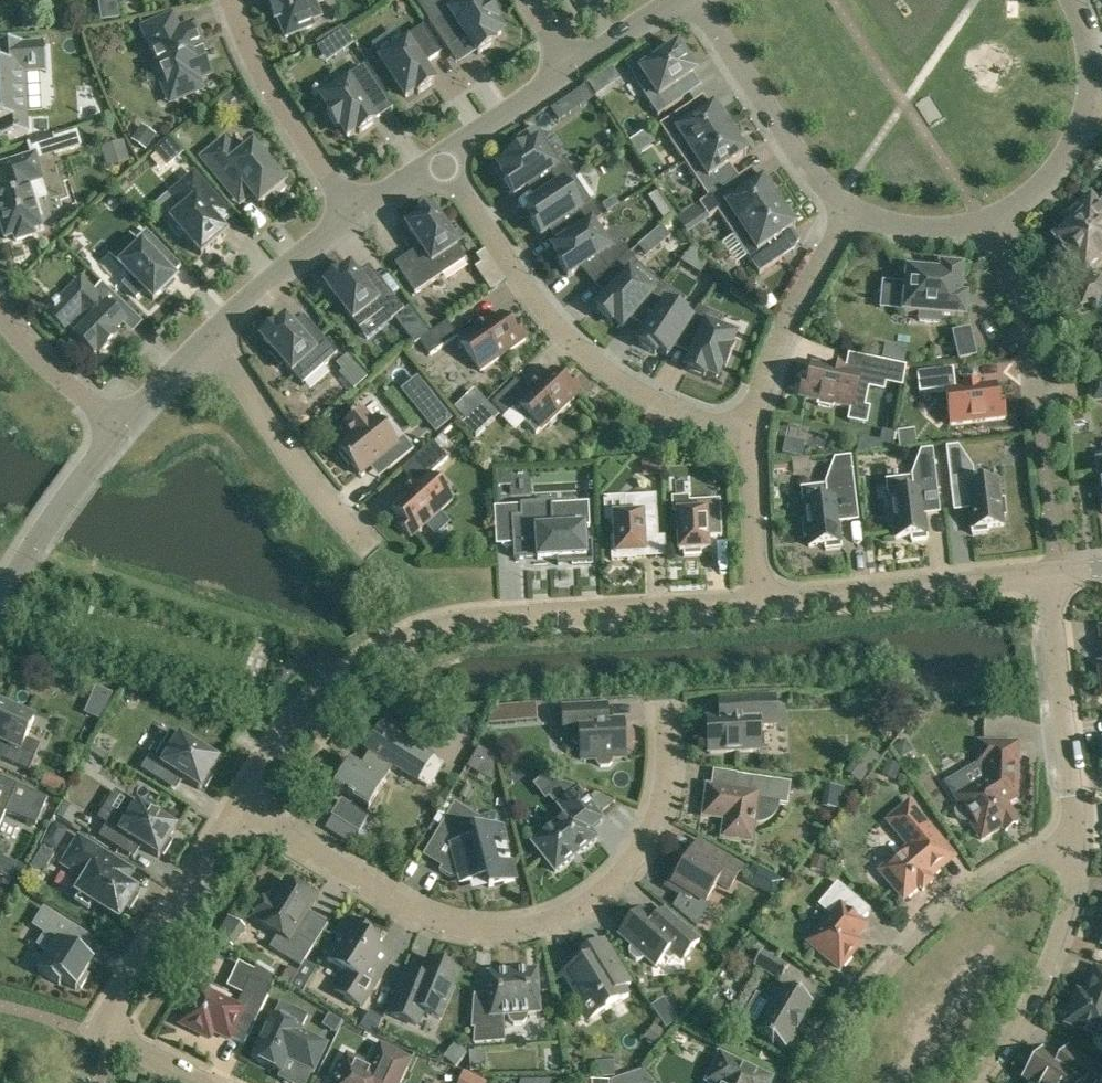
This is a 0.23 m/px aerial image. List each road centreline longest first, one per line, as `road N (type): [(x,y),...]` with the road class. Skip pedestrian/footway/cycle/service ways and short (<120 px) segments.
road 1 (residential): [(240,803),(432,920),(533,928),(609,887),(651,833),(666,774),(668,711)]
road 2 (residential): [(240,803),(306,708),(368,658),(430,625),(763,601)]
road 3 (residential): [(444,159),(542,309),(580,349),(676,414),(751,429)]
road 4 (residential): [(204,1082),(108,1036),(123,990),(240,803)]
road 5 (residential): [(815,1082),(902,953),(1002,873),(1074,849)]
road 6 (residential): [(763,601),(1055,572)]
road 7 (residential): [(1074,849),(1055,572)]
road 8 (residential): [(212,333),(365,549)]
road 9 (residential): [(695,0),(797,156),(852,210)]
road 10 (residential): [(975,1082),(1028,1009),(1054,952),(1074,849)]
road 11 (residential): [(231,0),(265,77),(356,218)]
road 12 (residential): [(751,429),(788,318),(852,210)]
road 13 (residential): [(0,600),(123,426)]
road 14 (residential): [(212,333),(356,218)]
road 15 (residential): [(1036,396),(1025,320),(985,225)]
road 16 (residential): [(763,601),(751,429)]
road 17 (residential): [(0,307),(65,381),(123,426)]
road 18 (residential): [(985,225),(1025,203),(1053,173),(1077,141),(1088,104)]
road 19 (residential): [(444,159),(572,72)]
road 20 (residential): [(852,210),(905,228),(985,225)]
road 21 (residential): [(123,426),(212,333)]
road 22 (residential): [(572,72),(678,0)]

